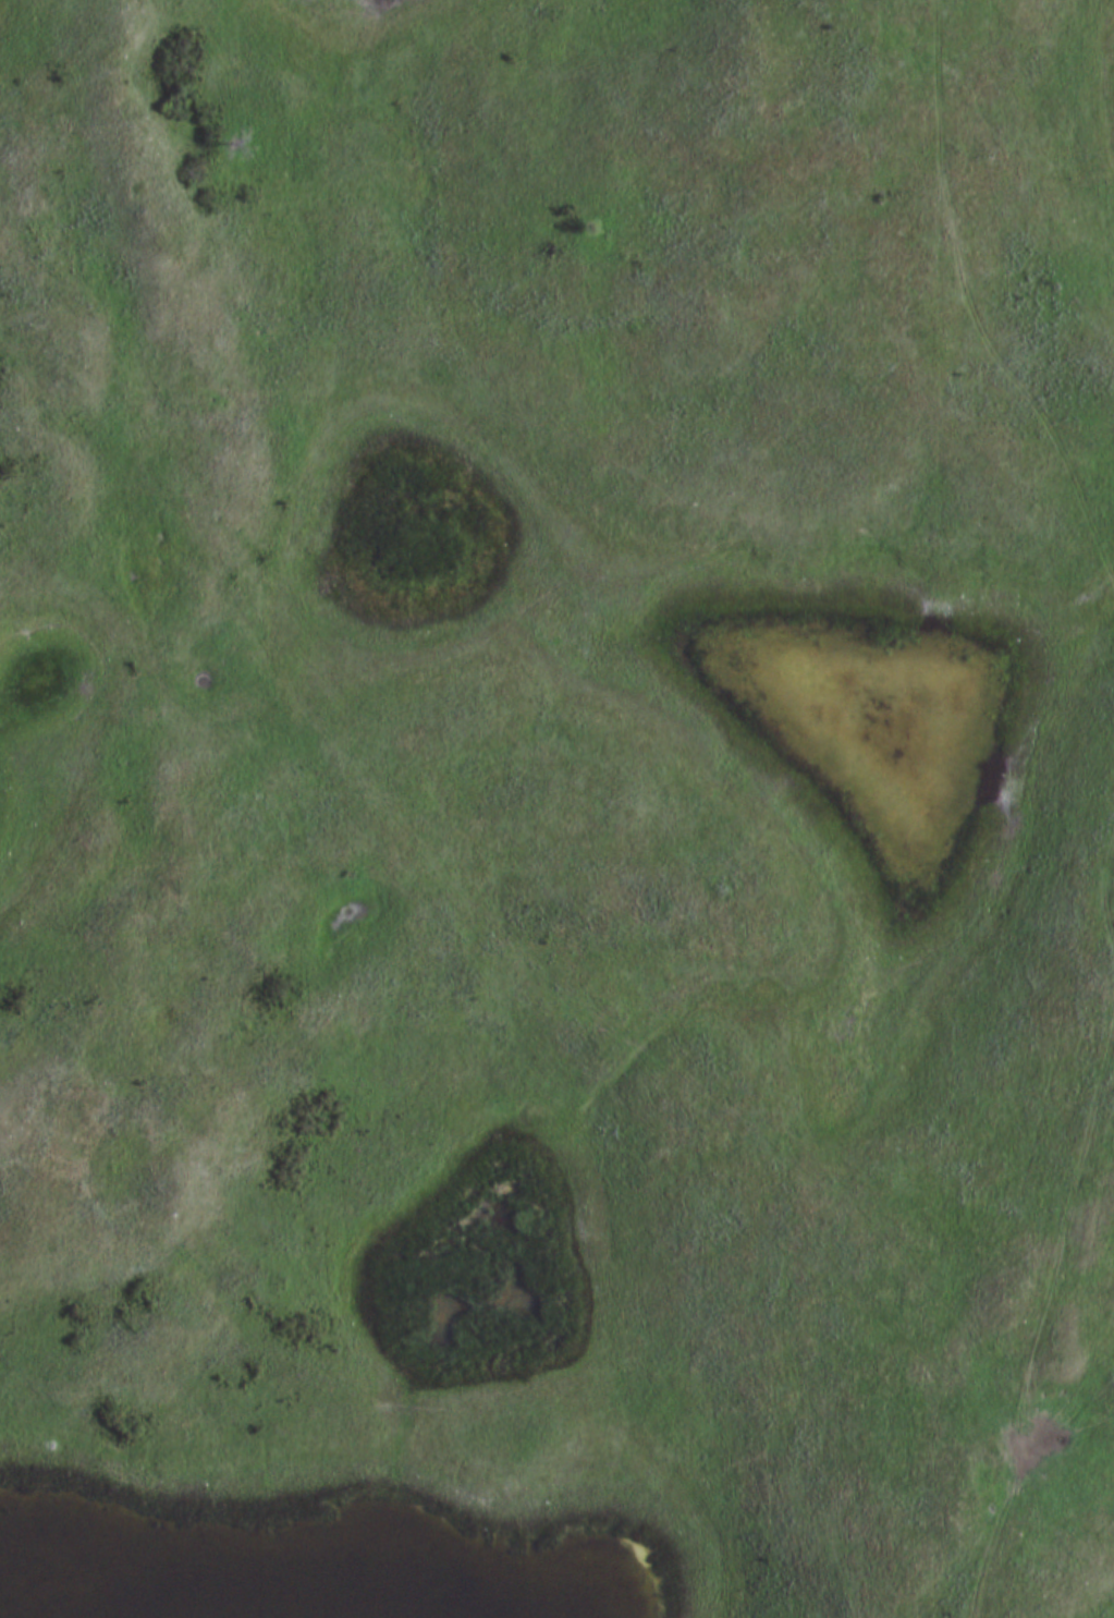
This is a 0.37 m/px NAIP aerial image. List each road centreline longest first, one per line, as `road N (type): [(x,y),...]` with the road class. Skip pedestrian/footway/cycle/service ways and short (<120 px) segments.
road 1 (track): [(1040,1491),(992,1552),(976,1617)]

